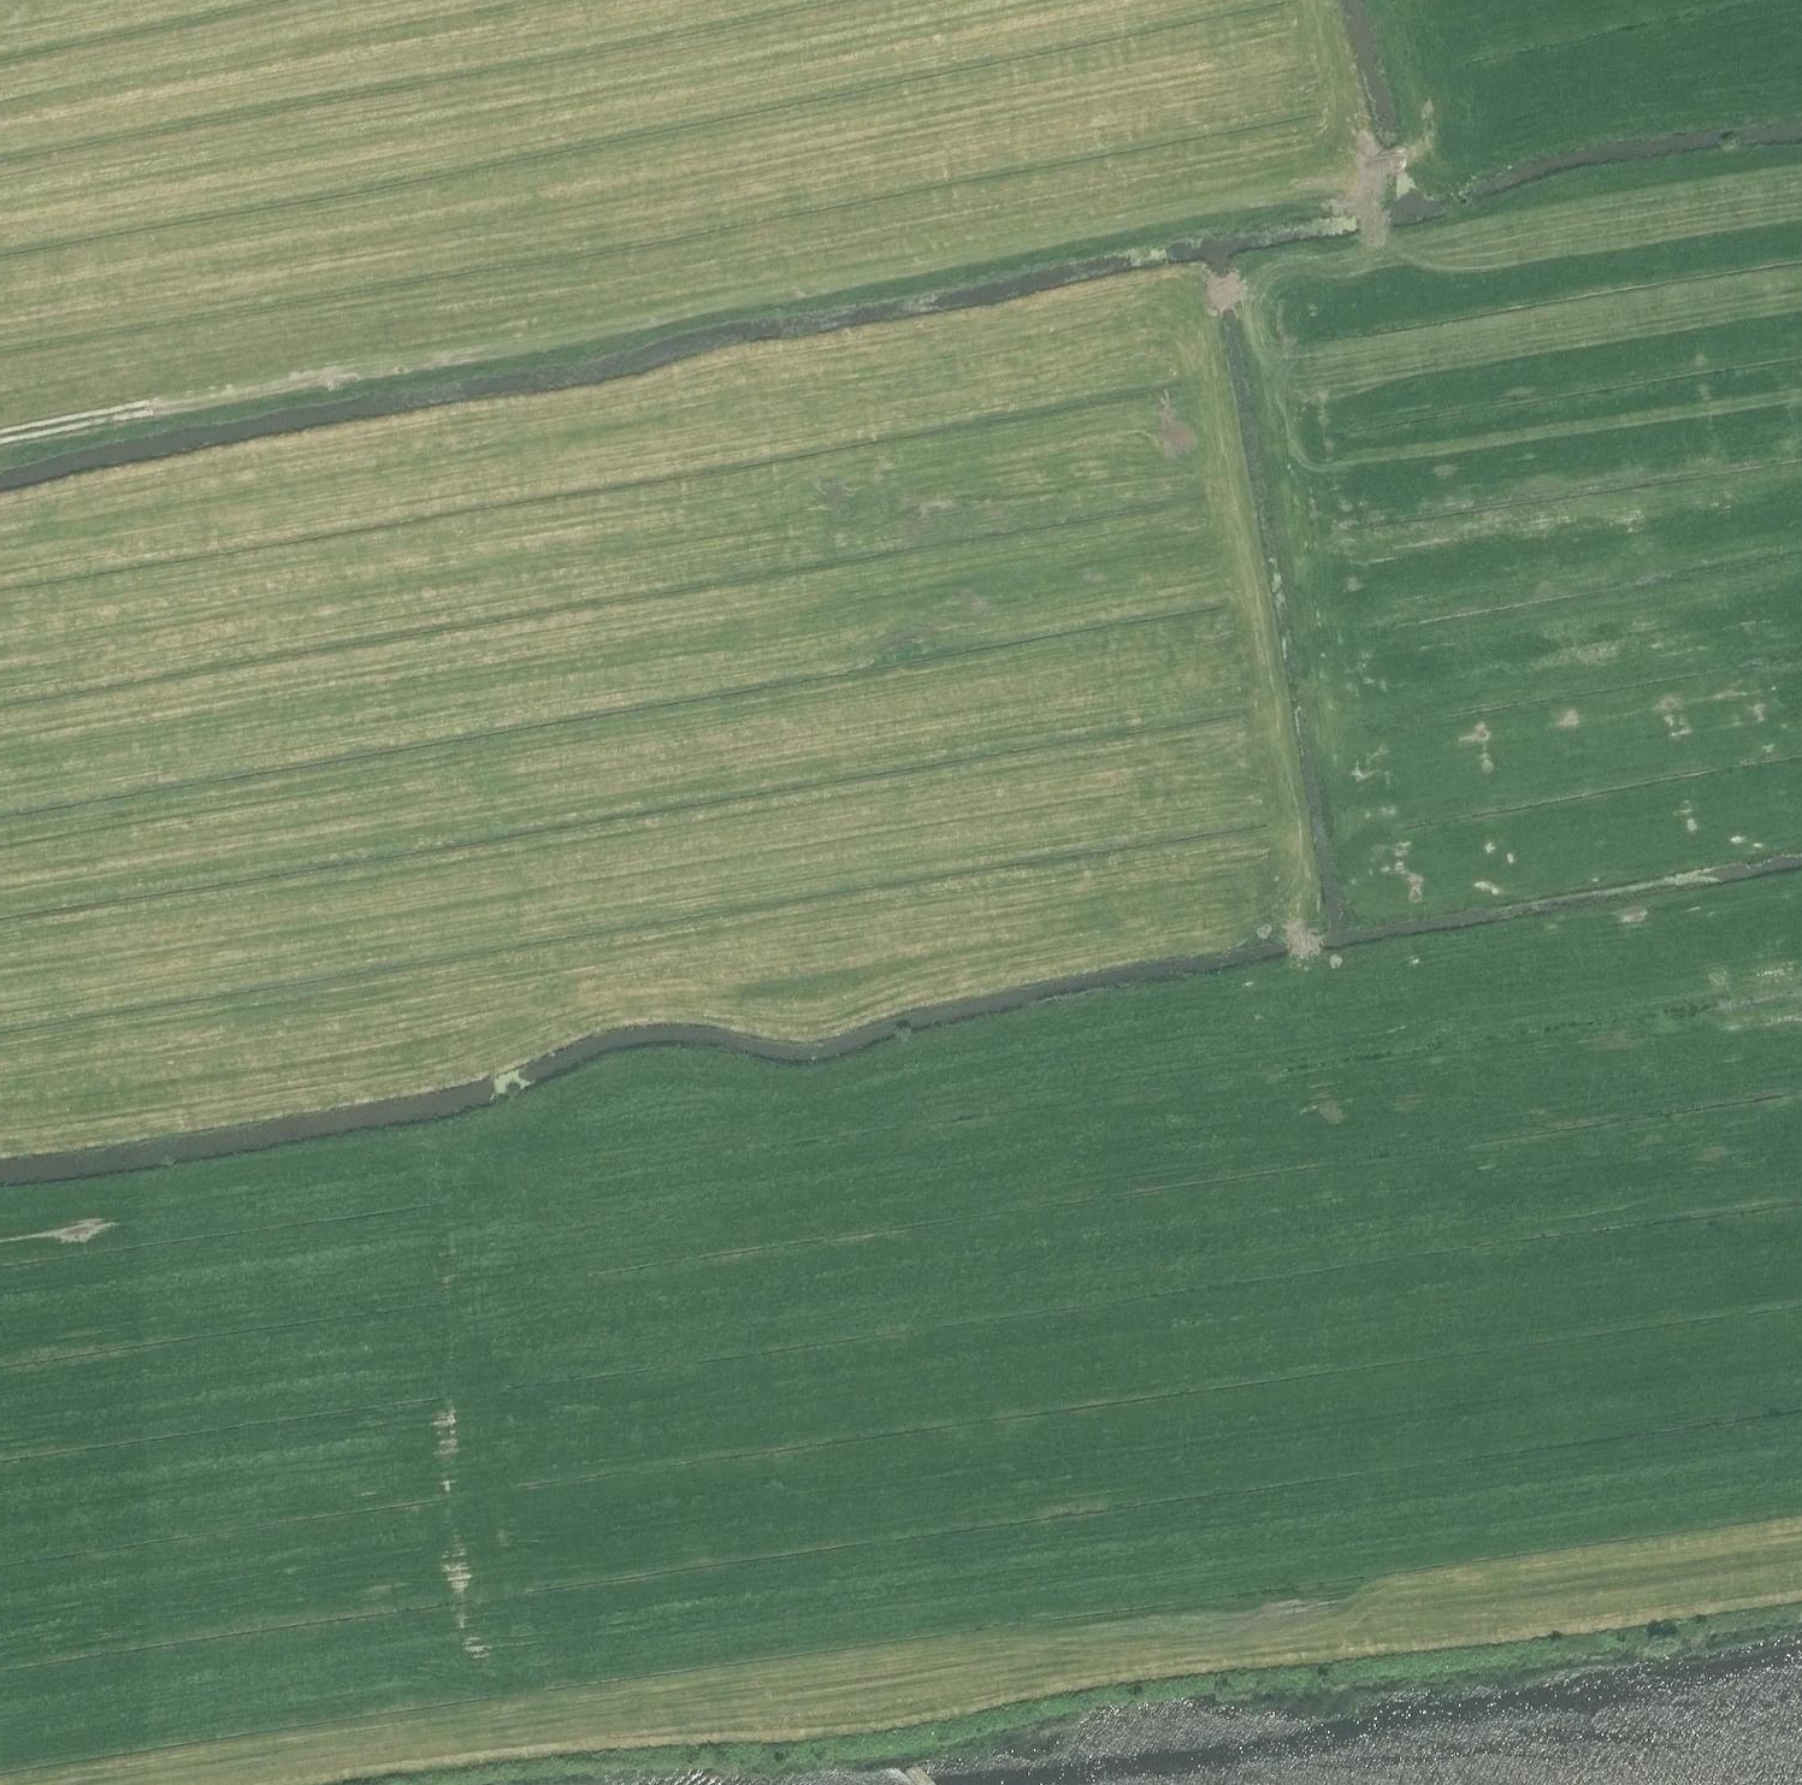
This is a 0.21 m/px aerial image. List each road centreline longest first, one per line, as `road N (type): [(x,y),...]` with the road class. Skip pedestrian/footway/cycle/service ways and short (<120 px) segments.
road 1 (track): [(0,436),(151,406)]

